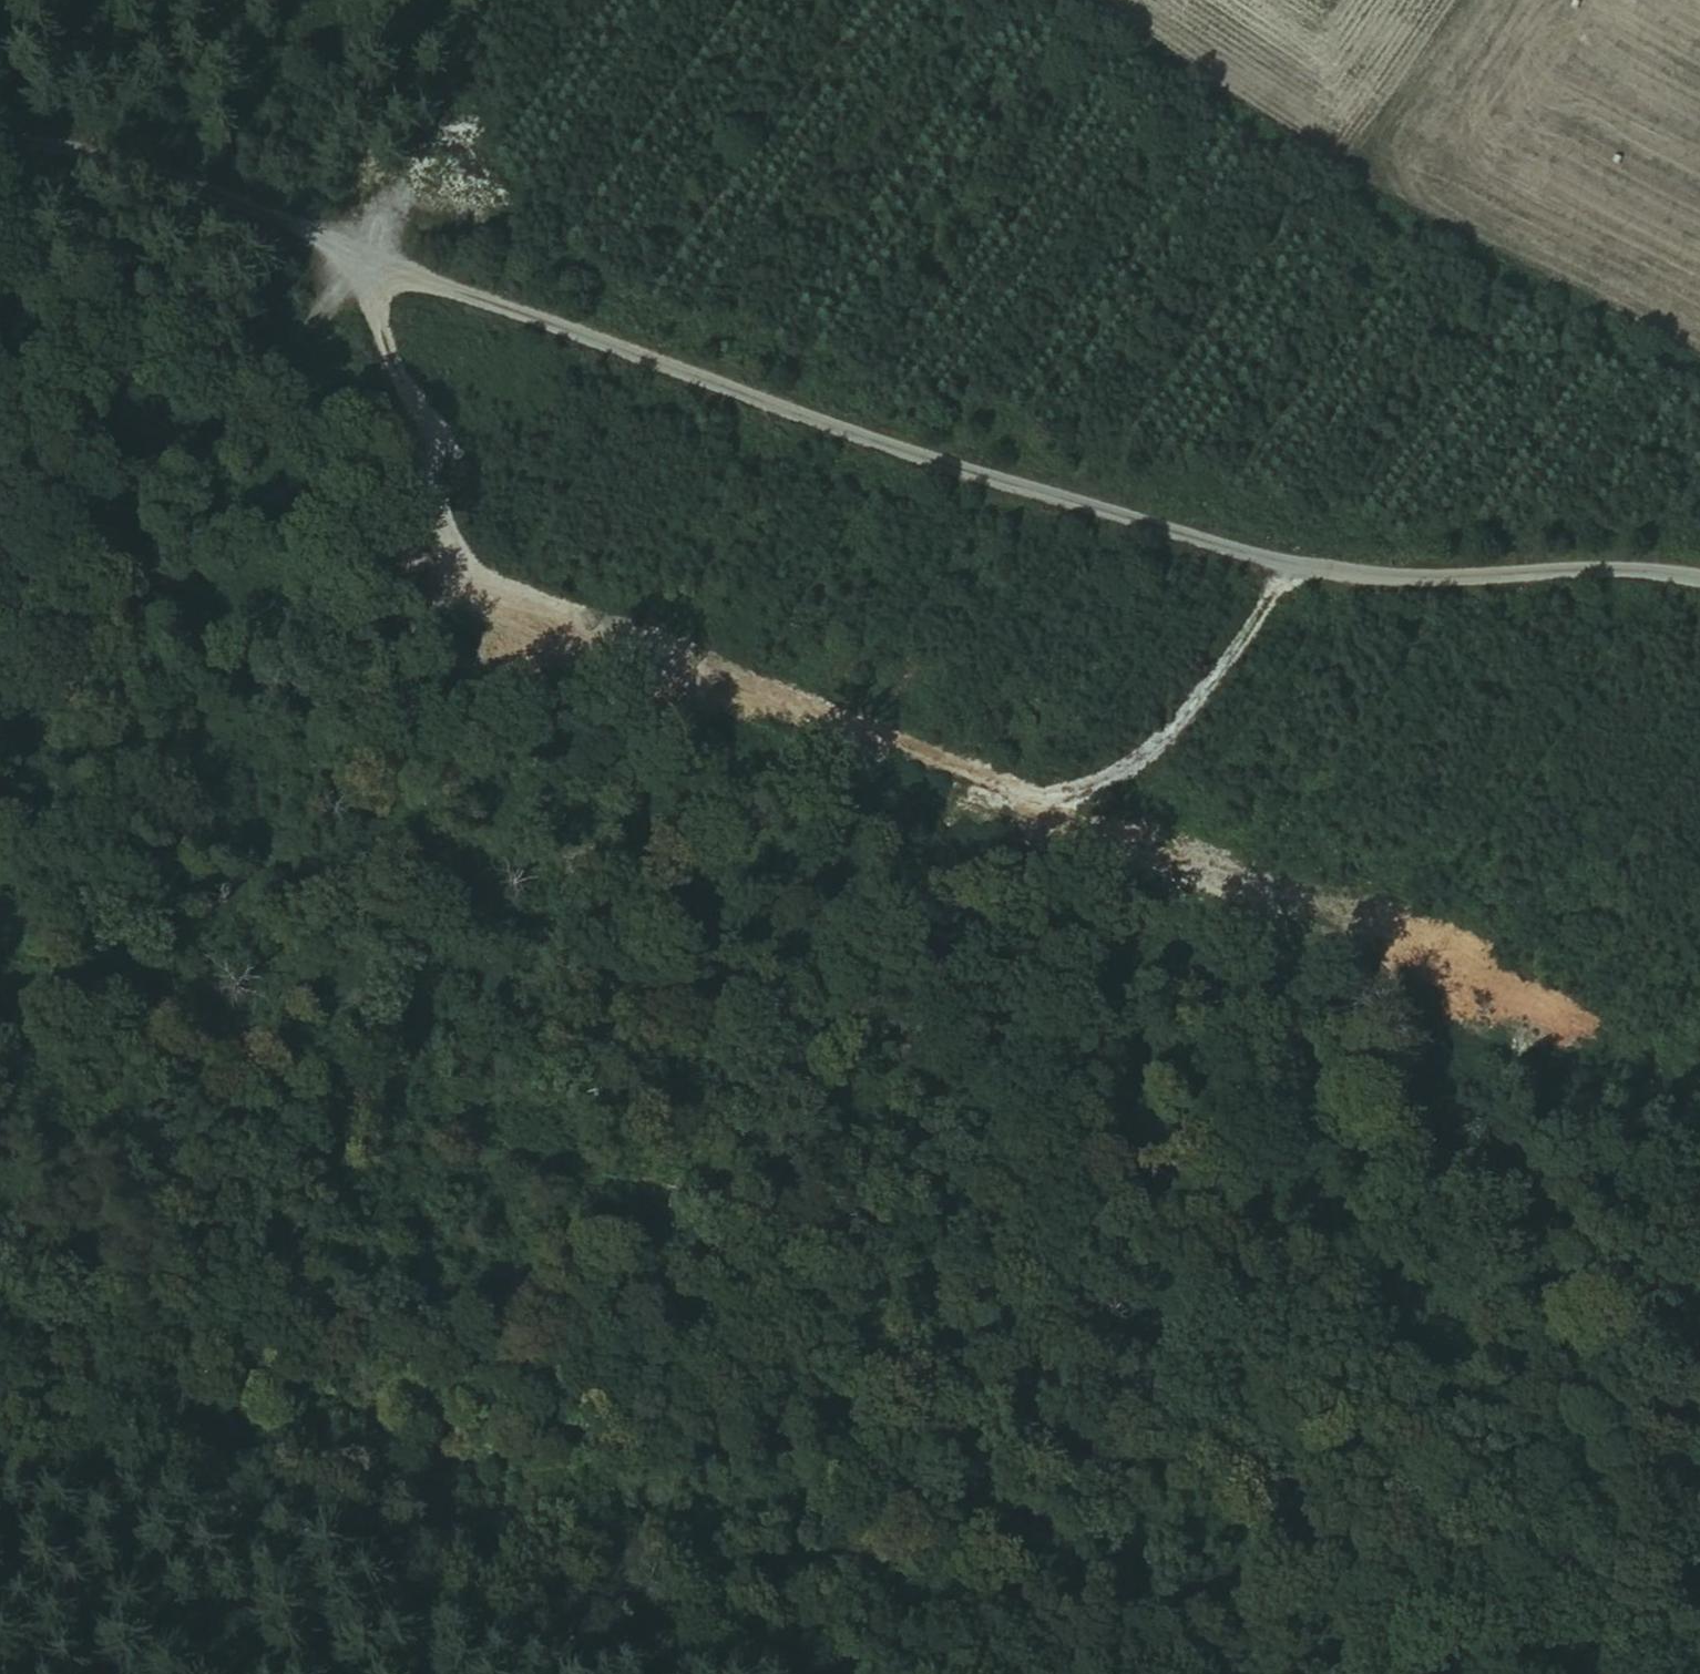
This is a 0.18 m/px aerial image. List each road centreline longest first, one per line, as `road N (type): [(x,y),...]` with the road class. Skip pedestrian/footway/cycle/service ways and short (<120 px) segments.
road 1 (track): [(1699,573),(1682,568),(1378,587),(1209,554),(340,242),(129,156),(0,129)]
road 2 (track): [(889,1673),(141,1429),(0,1412)]

